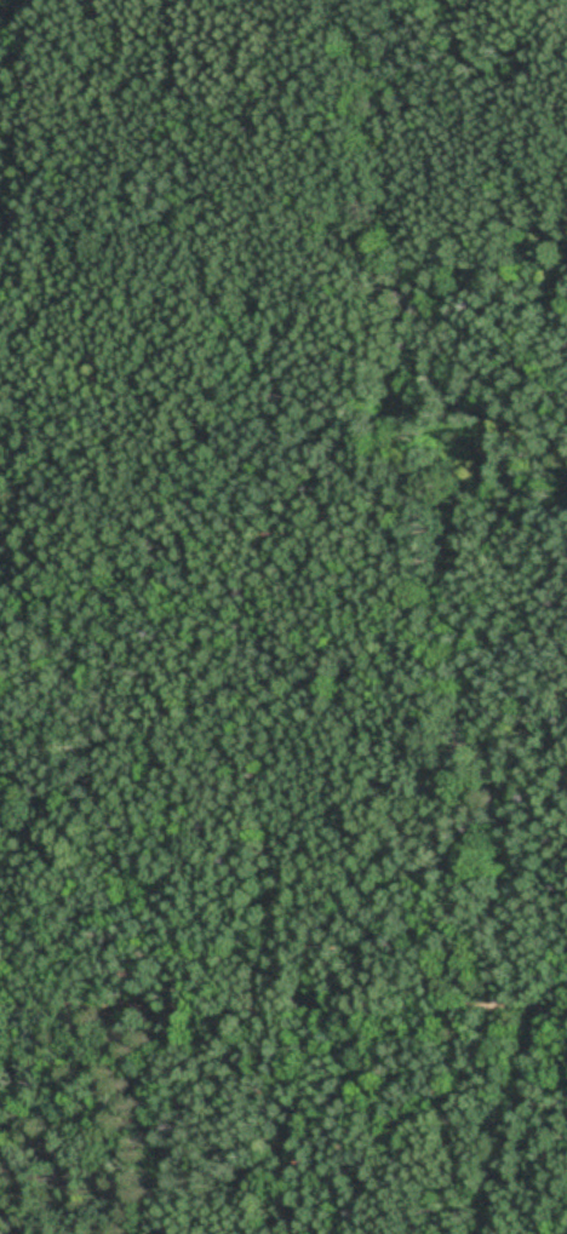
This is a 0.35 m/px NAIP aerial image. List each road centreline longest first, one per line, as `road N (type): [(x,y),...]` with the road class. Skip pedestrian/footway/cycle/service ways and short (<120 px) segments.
road 1 (track): [(0,1010),(566,1006)]

